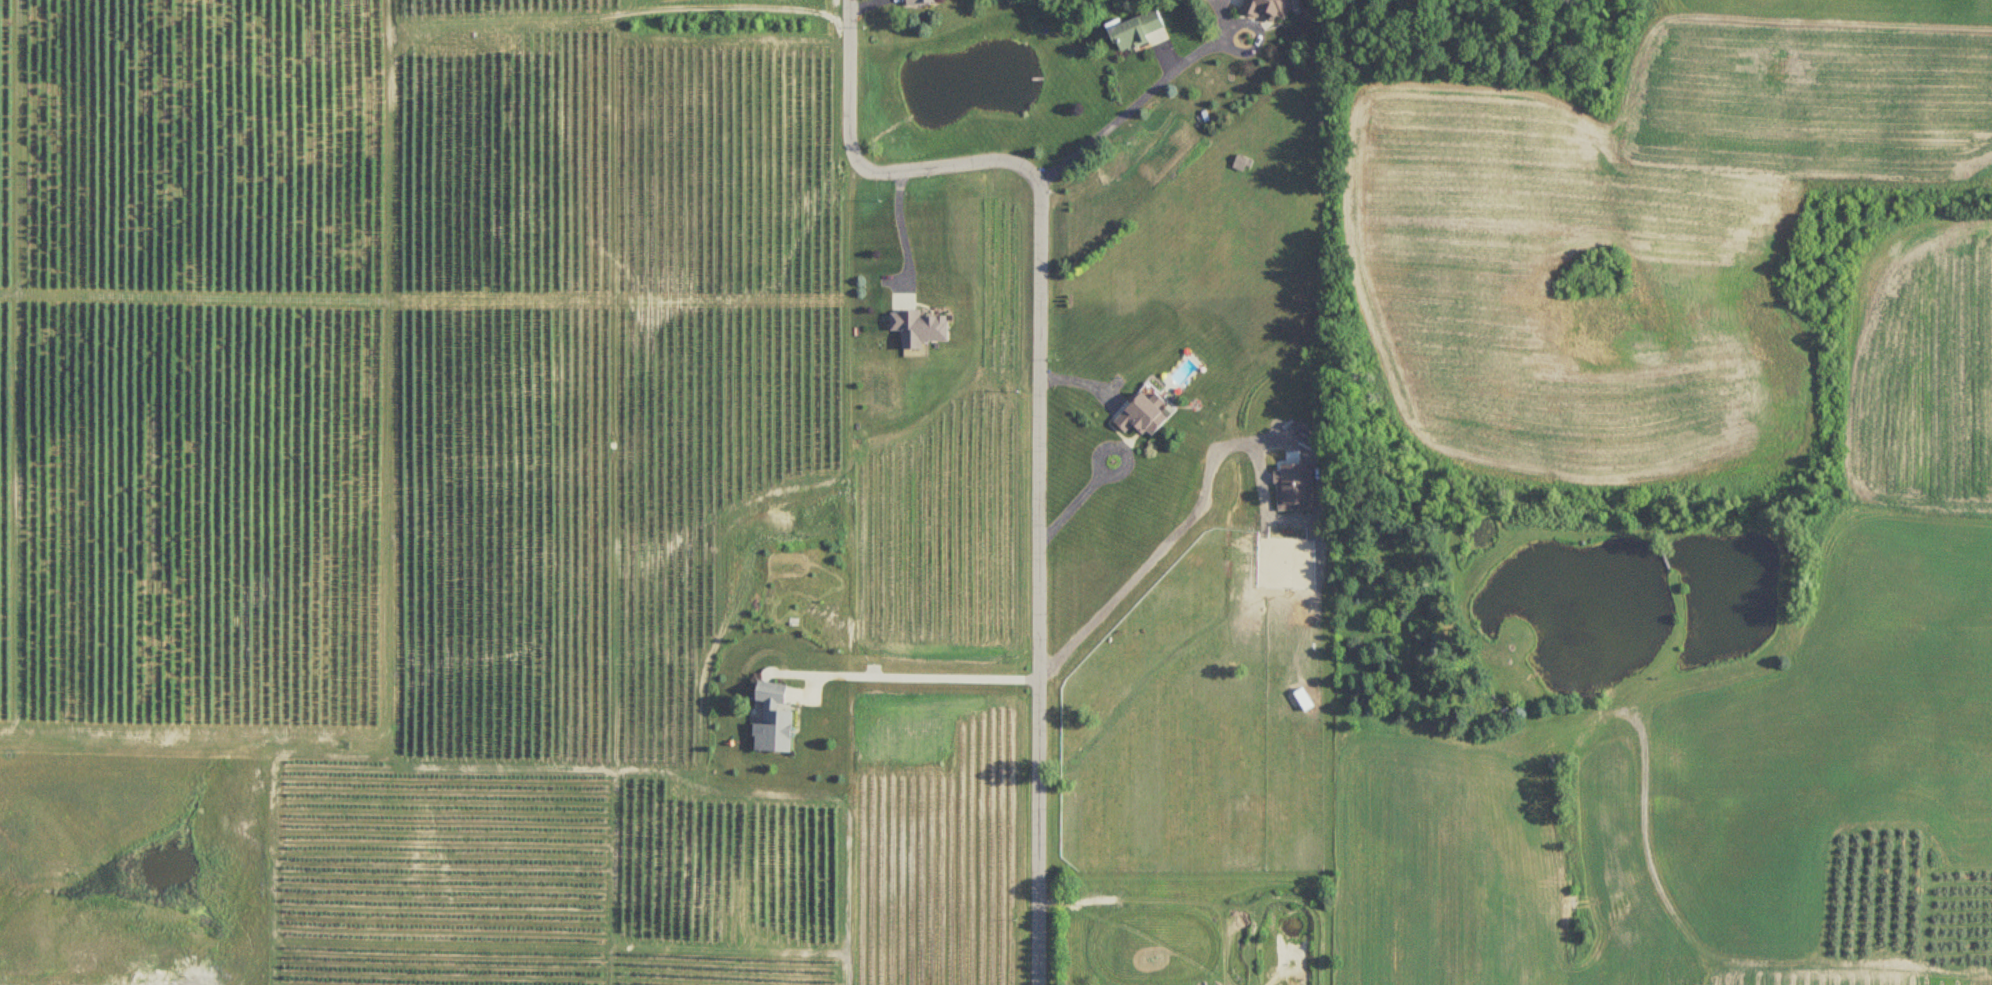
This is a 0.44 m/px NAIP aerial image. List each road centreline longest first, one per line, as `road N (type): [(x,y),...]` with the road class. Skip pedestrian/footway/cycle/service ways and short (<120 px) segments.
road 1 (residential): [(1040,984),(1040,181),(1029,169),(996,161),(880,174),(862,165),(849,127),(850,0)]

